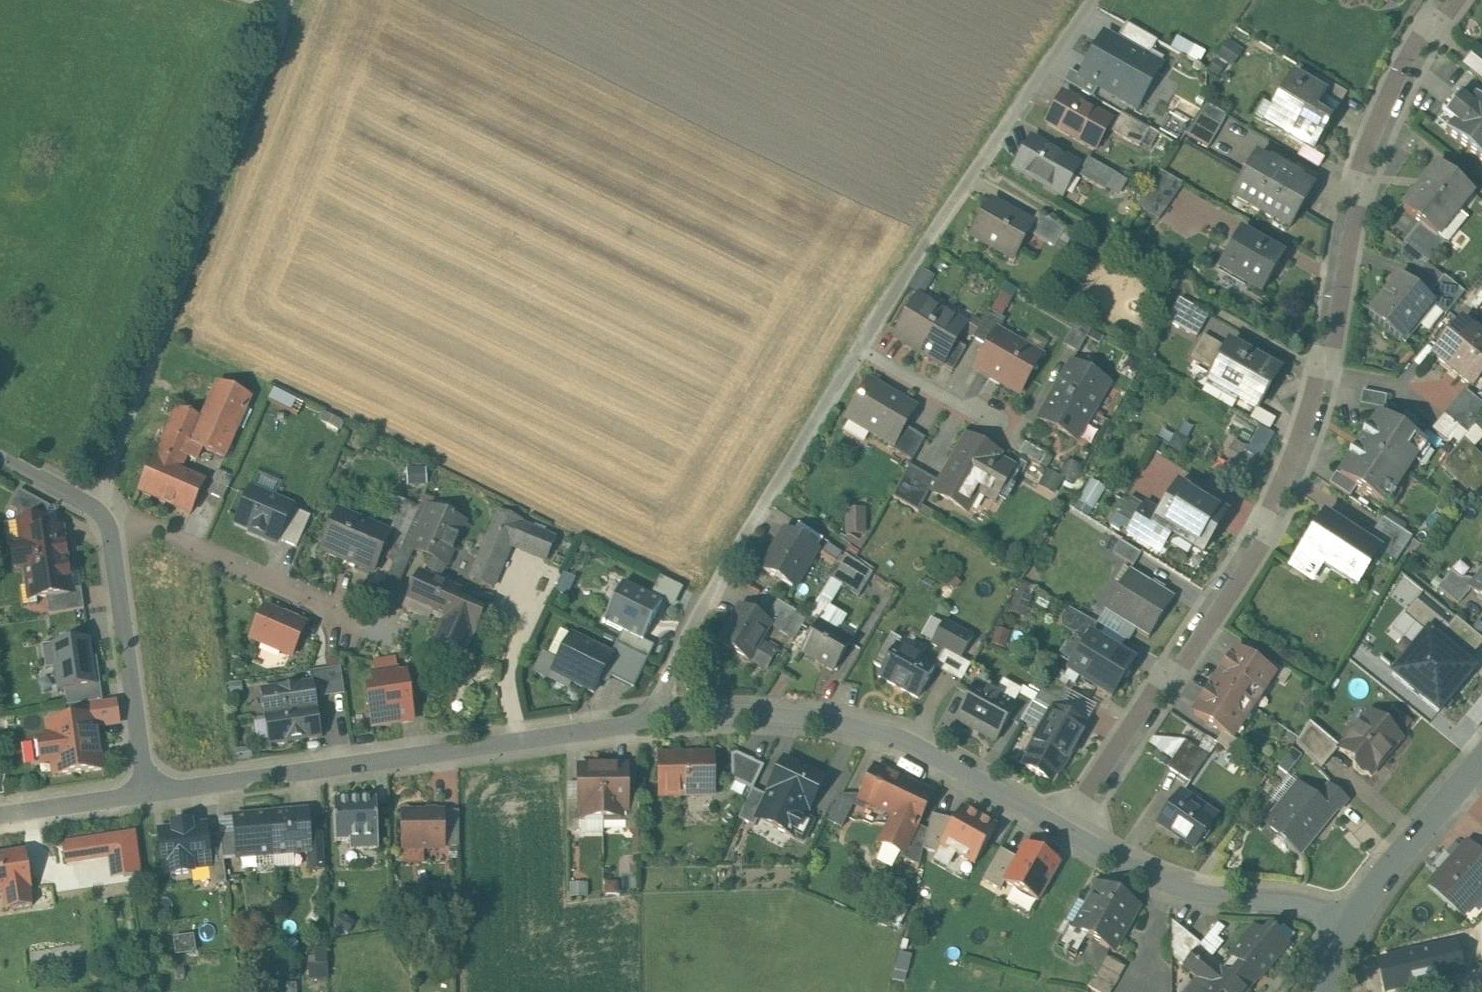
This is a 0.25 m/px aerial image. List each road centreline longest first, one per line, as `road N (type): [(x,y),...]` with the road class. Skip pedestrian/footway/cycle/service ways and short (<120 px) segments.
road 1 (residential): [(1452,0),(1417,46),(1346,216),(1323,367),(1271,511),(1063,823)]
road 2 (residential): [(662,719),(149,793)]
road 3 (residential): [(1063,823),(898,737),(811,719),(662,719)]
road 4 (residential): [(662,719),(664,681),(678,647),(859,350)]
road 5 (residential): [(859,350),(1087,0)]
road 6 (residential): [(0,454),(106,521),(149,793)]
road 7 (residential): [(1349,919),(1149,875),(1063,823)]
road 8 (tertiary): [(1481,762),(1349,919)]
road 9 (residential): [(859,350),(955,404),(995,415)]
road 10 (residential): [(149,793),(0,816)]

